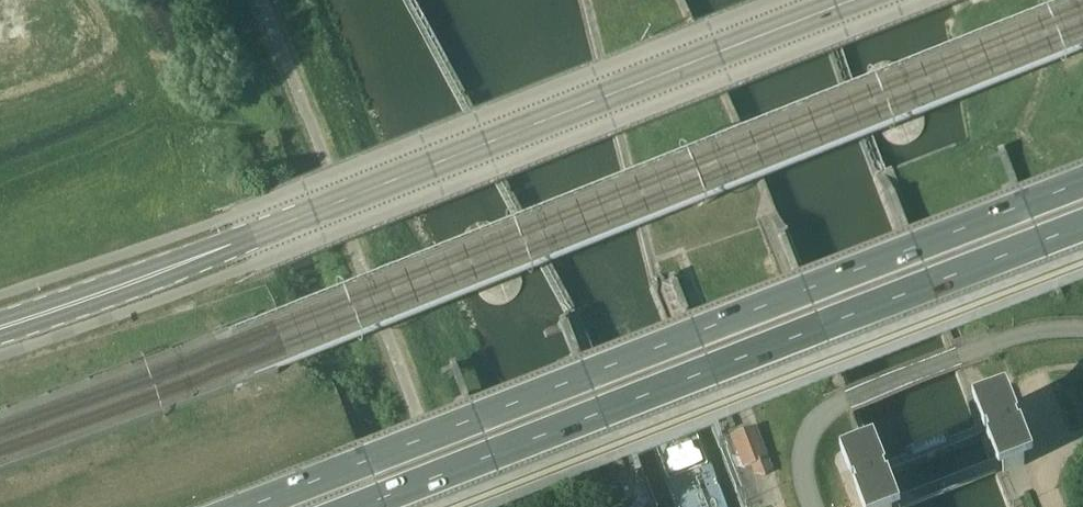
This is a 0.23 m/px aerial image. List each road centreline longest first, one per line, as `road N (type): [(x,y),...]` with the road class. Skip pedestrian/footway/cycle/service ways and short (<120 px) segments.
road 1 (secondary): [(0,328),(861,0)]
road 2 (motorway): [(1082,183),(250,506)]
road 3 (motorway): [(359,506),(1082,225)]
road 4 (track): [(27,506),(300,415)]

